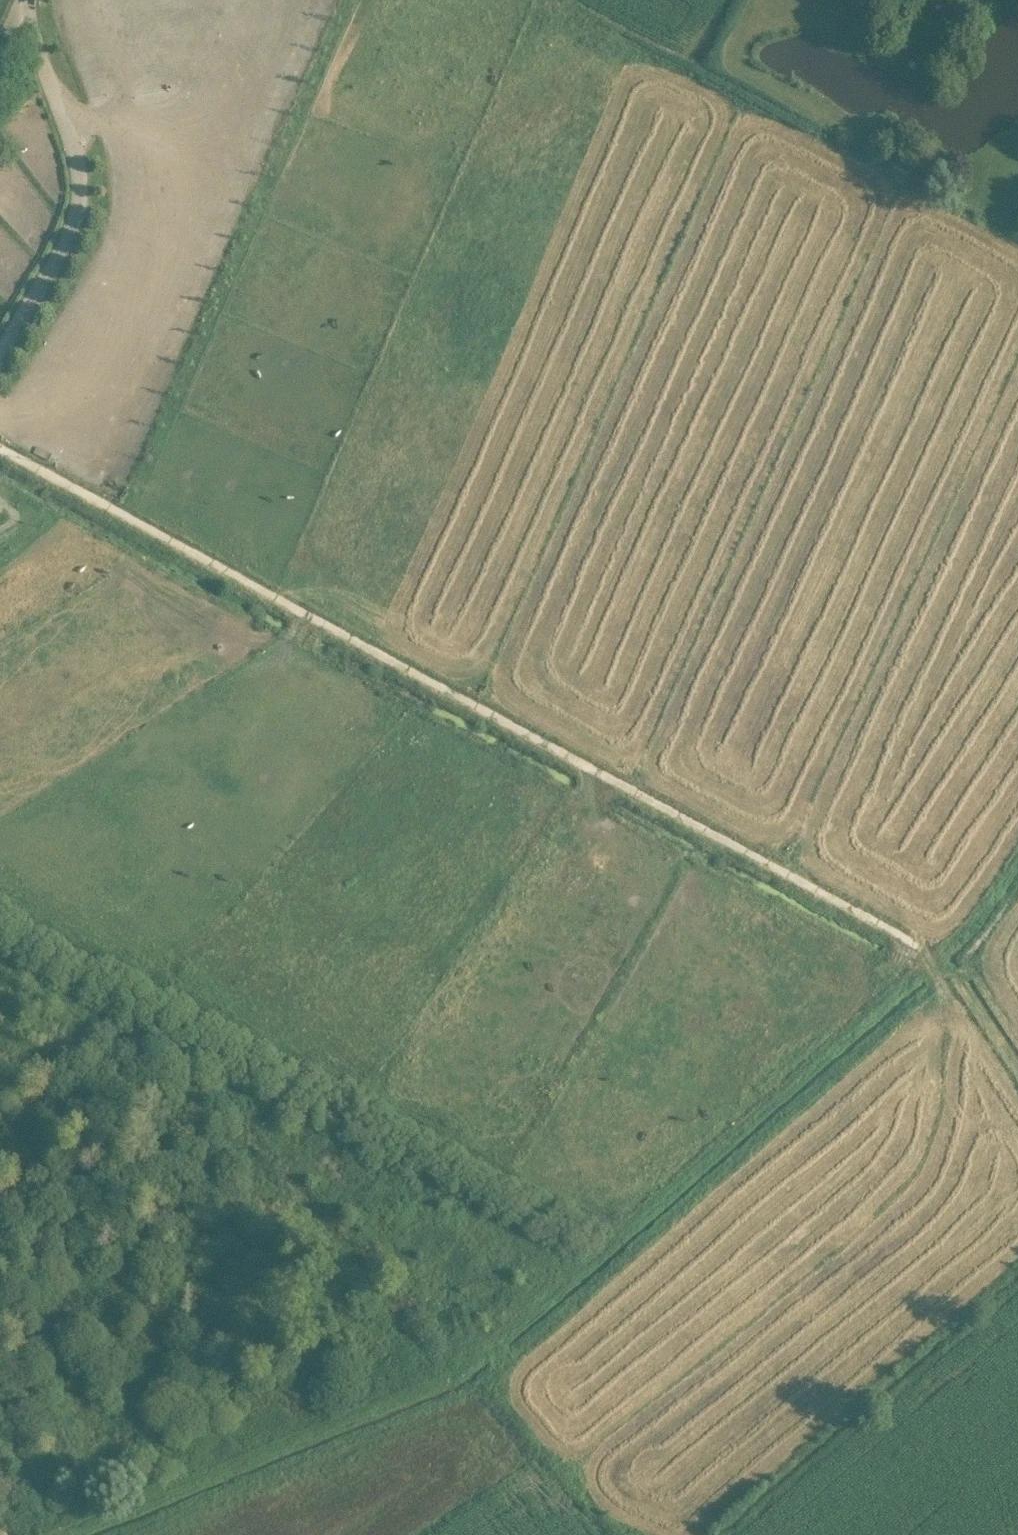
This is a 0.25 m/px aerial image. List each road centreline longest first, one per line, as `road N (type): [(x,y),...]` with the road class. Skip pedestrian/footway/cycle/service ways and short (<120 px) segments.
road 1 (track): [(917,949),(0,444)]
road 2 (track): [(0,361),(59,271),(89,205),(28,1)]

